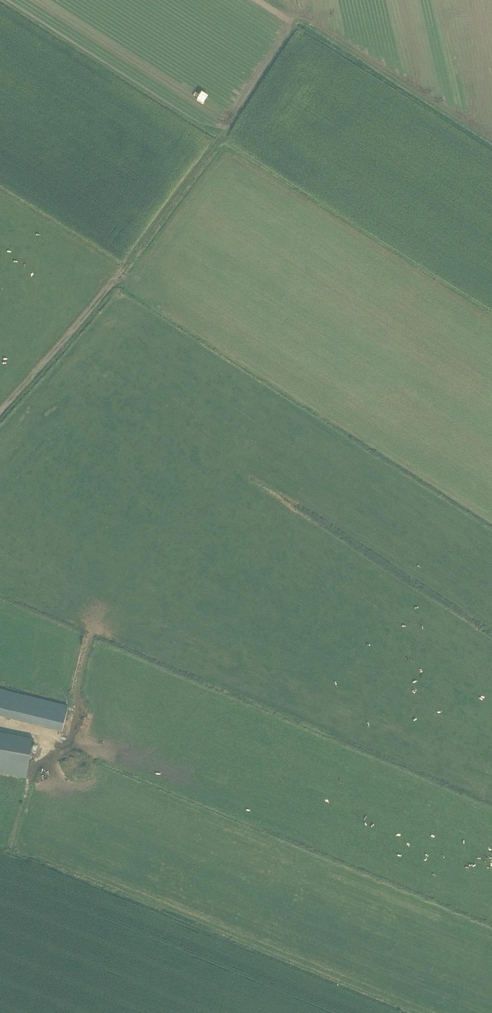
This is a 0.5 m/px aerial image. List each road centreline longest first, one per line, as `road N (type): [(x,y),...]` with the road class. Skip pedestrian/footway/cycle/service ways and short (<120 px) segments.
road 1 (track): [(0,412),(118,283),(285,45)]

